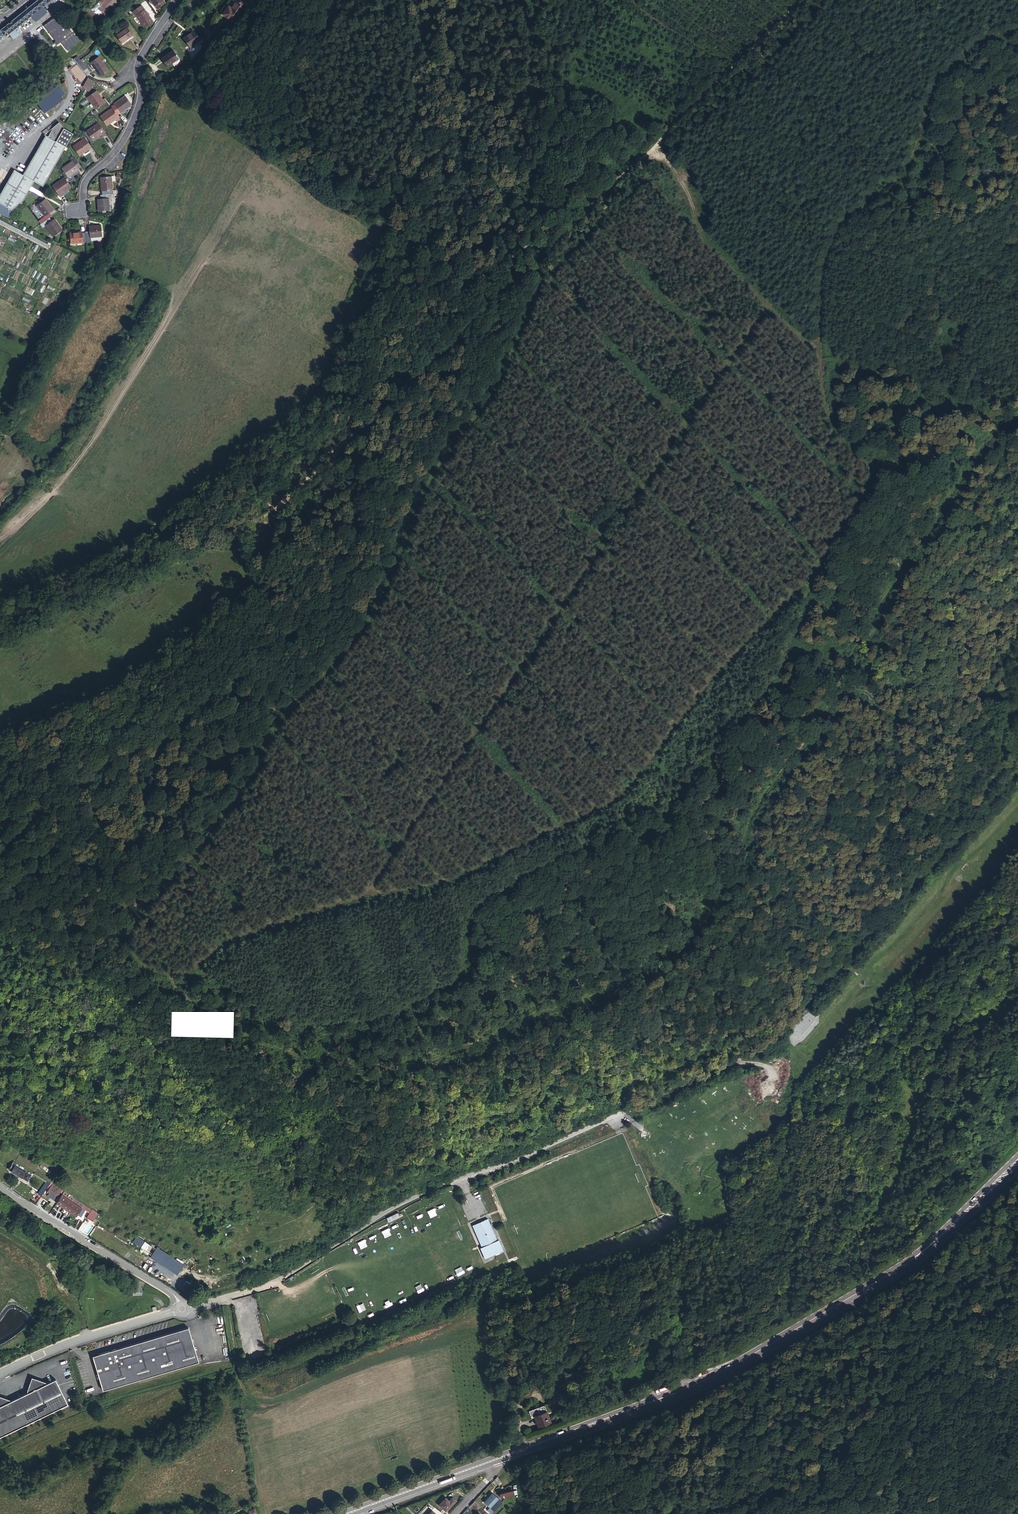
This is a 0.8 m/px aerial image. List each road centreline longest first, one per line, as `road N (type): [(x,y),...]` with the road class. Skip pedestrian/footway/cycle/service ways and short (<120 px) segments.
road 1 (track): [(546,248),(532,269),(536,285),(526,320),(491,392),(429,482),(374,611),(276,732),(204,847),(134,920),(131,952),(143,963),(182,970),(222,940),(273,919),(472,867),(632,782),(681,711),(855,515),(869,472),(828,413),(815,350),(828,246),(845,216),(914,157),(924,110),(959,51),(989,29),(1017,24)]
road 2 (track): [(160,971),(189,1005),(246,1042),(361,1074),(411,1067),(600,989),(666,952),(729,871),(772,778),(822,724),(874,617),(992,428),(1017,412)]
road 3 (track): [(0,614),(107,558),(306,418),(520,251),(546,248),(804,0)]
road 4 (track): [(182,970),(288,1017),(314,1020),(375,1014),(447,979),(475,904),(538,862),(676,794),(781,659),(800,619),(804,577)]
road 5 (track): [(363,892),(766,303)]
road 6 (track): [(1017,767),(805,1008),(751,1053),(618,1118)]
road 7 (unclassified): [(182,1308),(276,1279),(404,1201),(618,1118)]
road 8 (primary): [(902,1267),(685,1389),(497,1458)]
road 9 (track): [(532,269),(272,509)]
road 10 (track): [(815,350),(700,231),(686,188),(653,147)]
road 11 (residential): [(176,0),(140,56),(129,129),(87,176),(77,210)]
road 12 (residential): [(182,1308),(164,1287),(0,1186)]
road 13 (unclassified): [(0,1373),(182,1308)]
road 14 (track): [(856,207),(914,223),(950,270),(1017,291)]
road 15 (primary): [(497,1458),(346,1513)]
road 16 (primary): [(1017,1156),(902,1267)]
road 17 (primary): [(902,1267),(1017,1169)]

